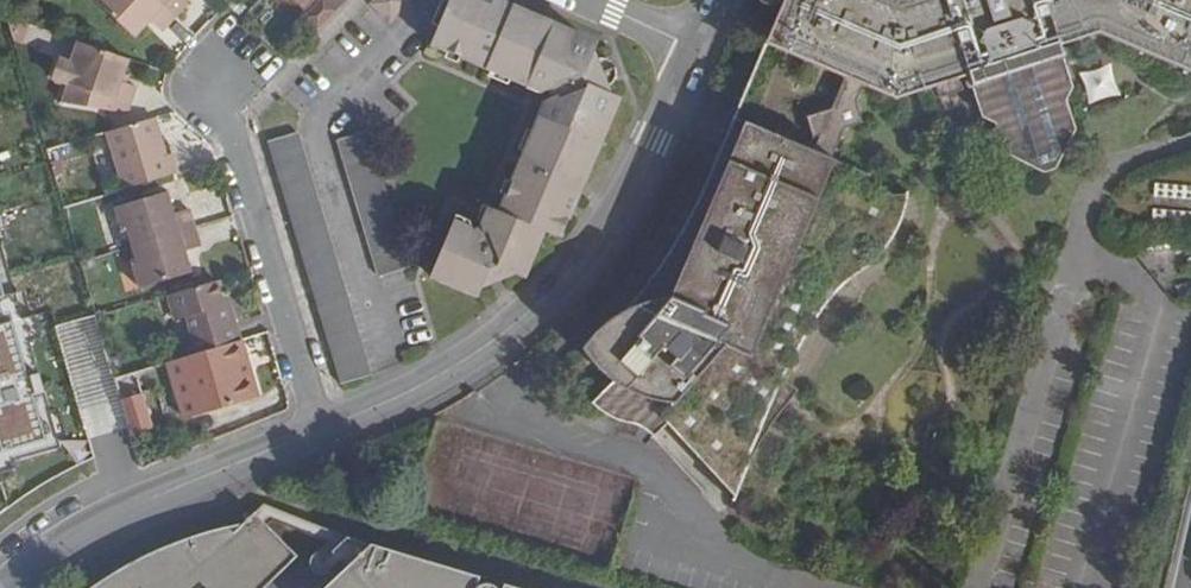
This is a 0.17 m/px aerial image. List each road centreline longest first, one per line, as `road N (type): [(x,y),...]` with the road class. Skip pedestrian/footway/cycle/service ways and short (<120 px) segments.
road 1 (secondary): [(700,49),(621,208),(571,272),(478,352),(319,430)]
road 2 (residential): [(319,430),(217,81)]
road 3 (secondary): [(319,430),(83,530),(4,587)]
road 4 (residential): [(588,0),(700,49)]

